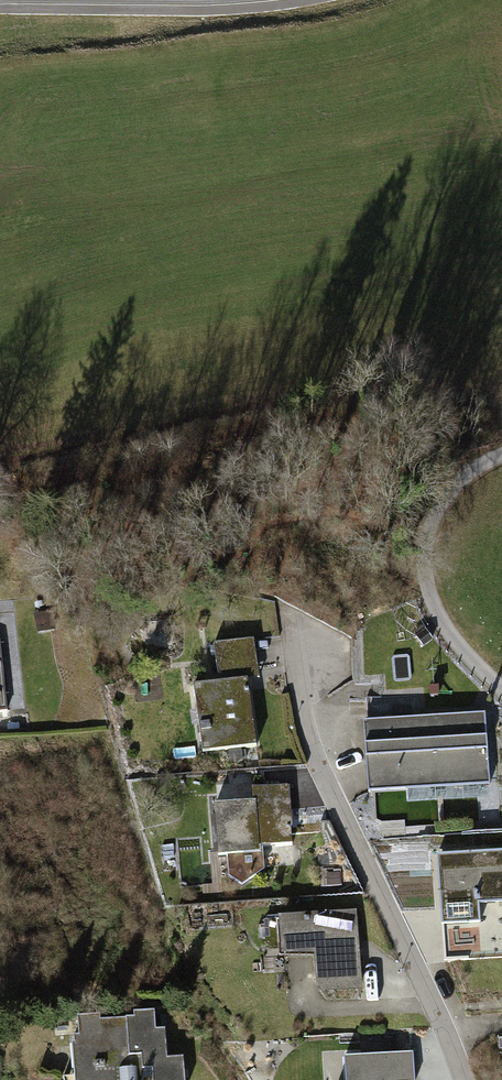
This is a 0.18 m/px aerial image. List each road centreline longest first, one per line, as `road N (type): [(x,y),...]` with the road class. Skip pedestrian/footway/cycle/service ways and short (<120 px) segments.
road 1 (residential): [(461,1079),(312,753),(289,643)]
road 2 (track): [(501,455),(441,503),(423,559),(444,623),(501,689)]

